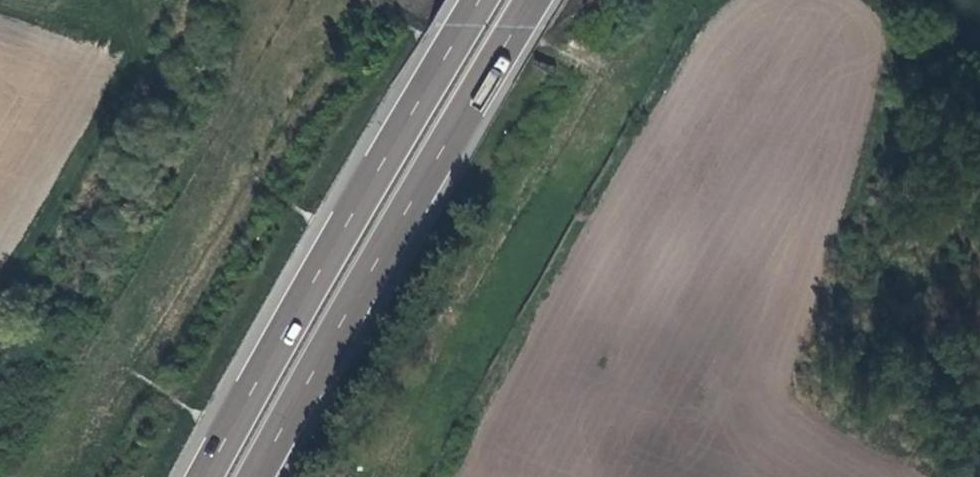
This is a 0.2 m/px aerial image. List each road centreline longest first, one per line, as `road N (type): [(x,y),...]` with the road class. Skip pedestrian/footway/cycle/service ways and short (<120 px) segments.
road 1 (motorway): [(480,0),(282,314),(200,476)]
road 2 (motorway): [(252,476),(329,327),(531,0)]

